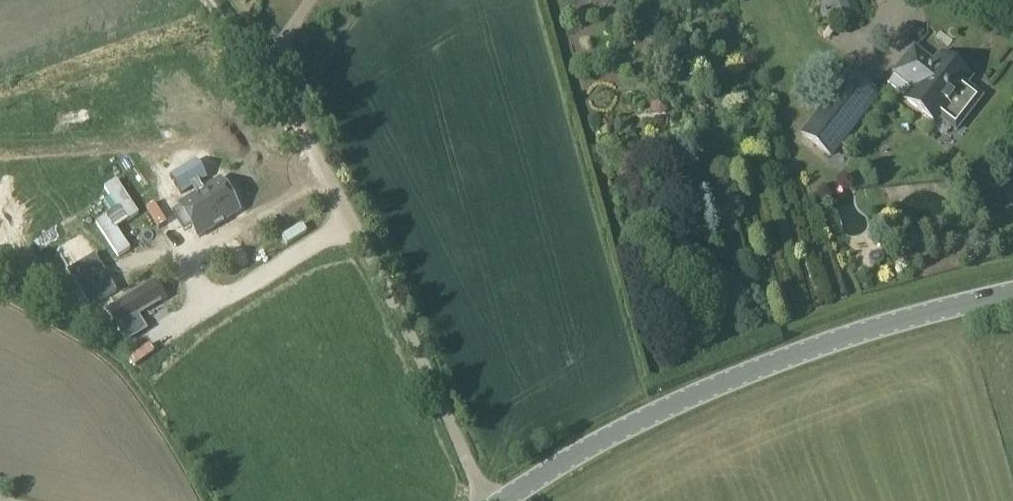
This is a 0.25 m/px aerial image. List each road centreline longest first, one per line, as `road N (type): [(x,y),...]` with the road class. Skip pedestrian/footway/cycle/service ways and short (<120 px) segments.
road 1 (track): [(497,495),(331,169),(291,99),(216,0)]
road 2 (unclassified): [(489,500),(664,405),(847,334),(1012,285)]

